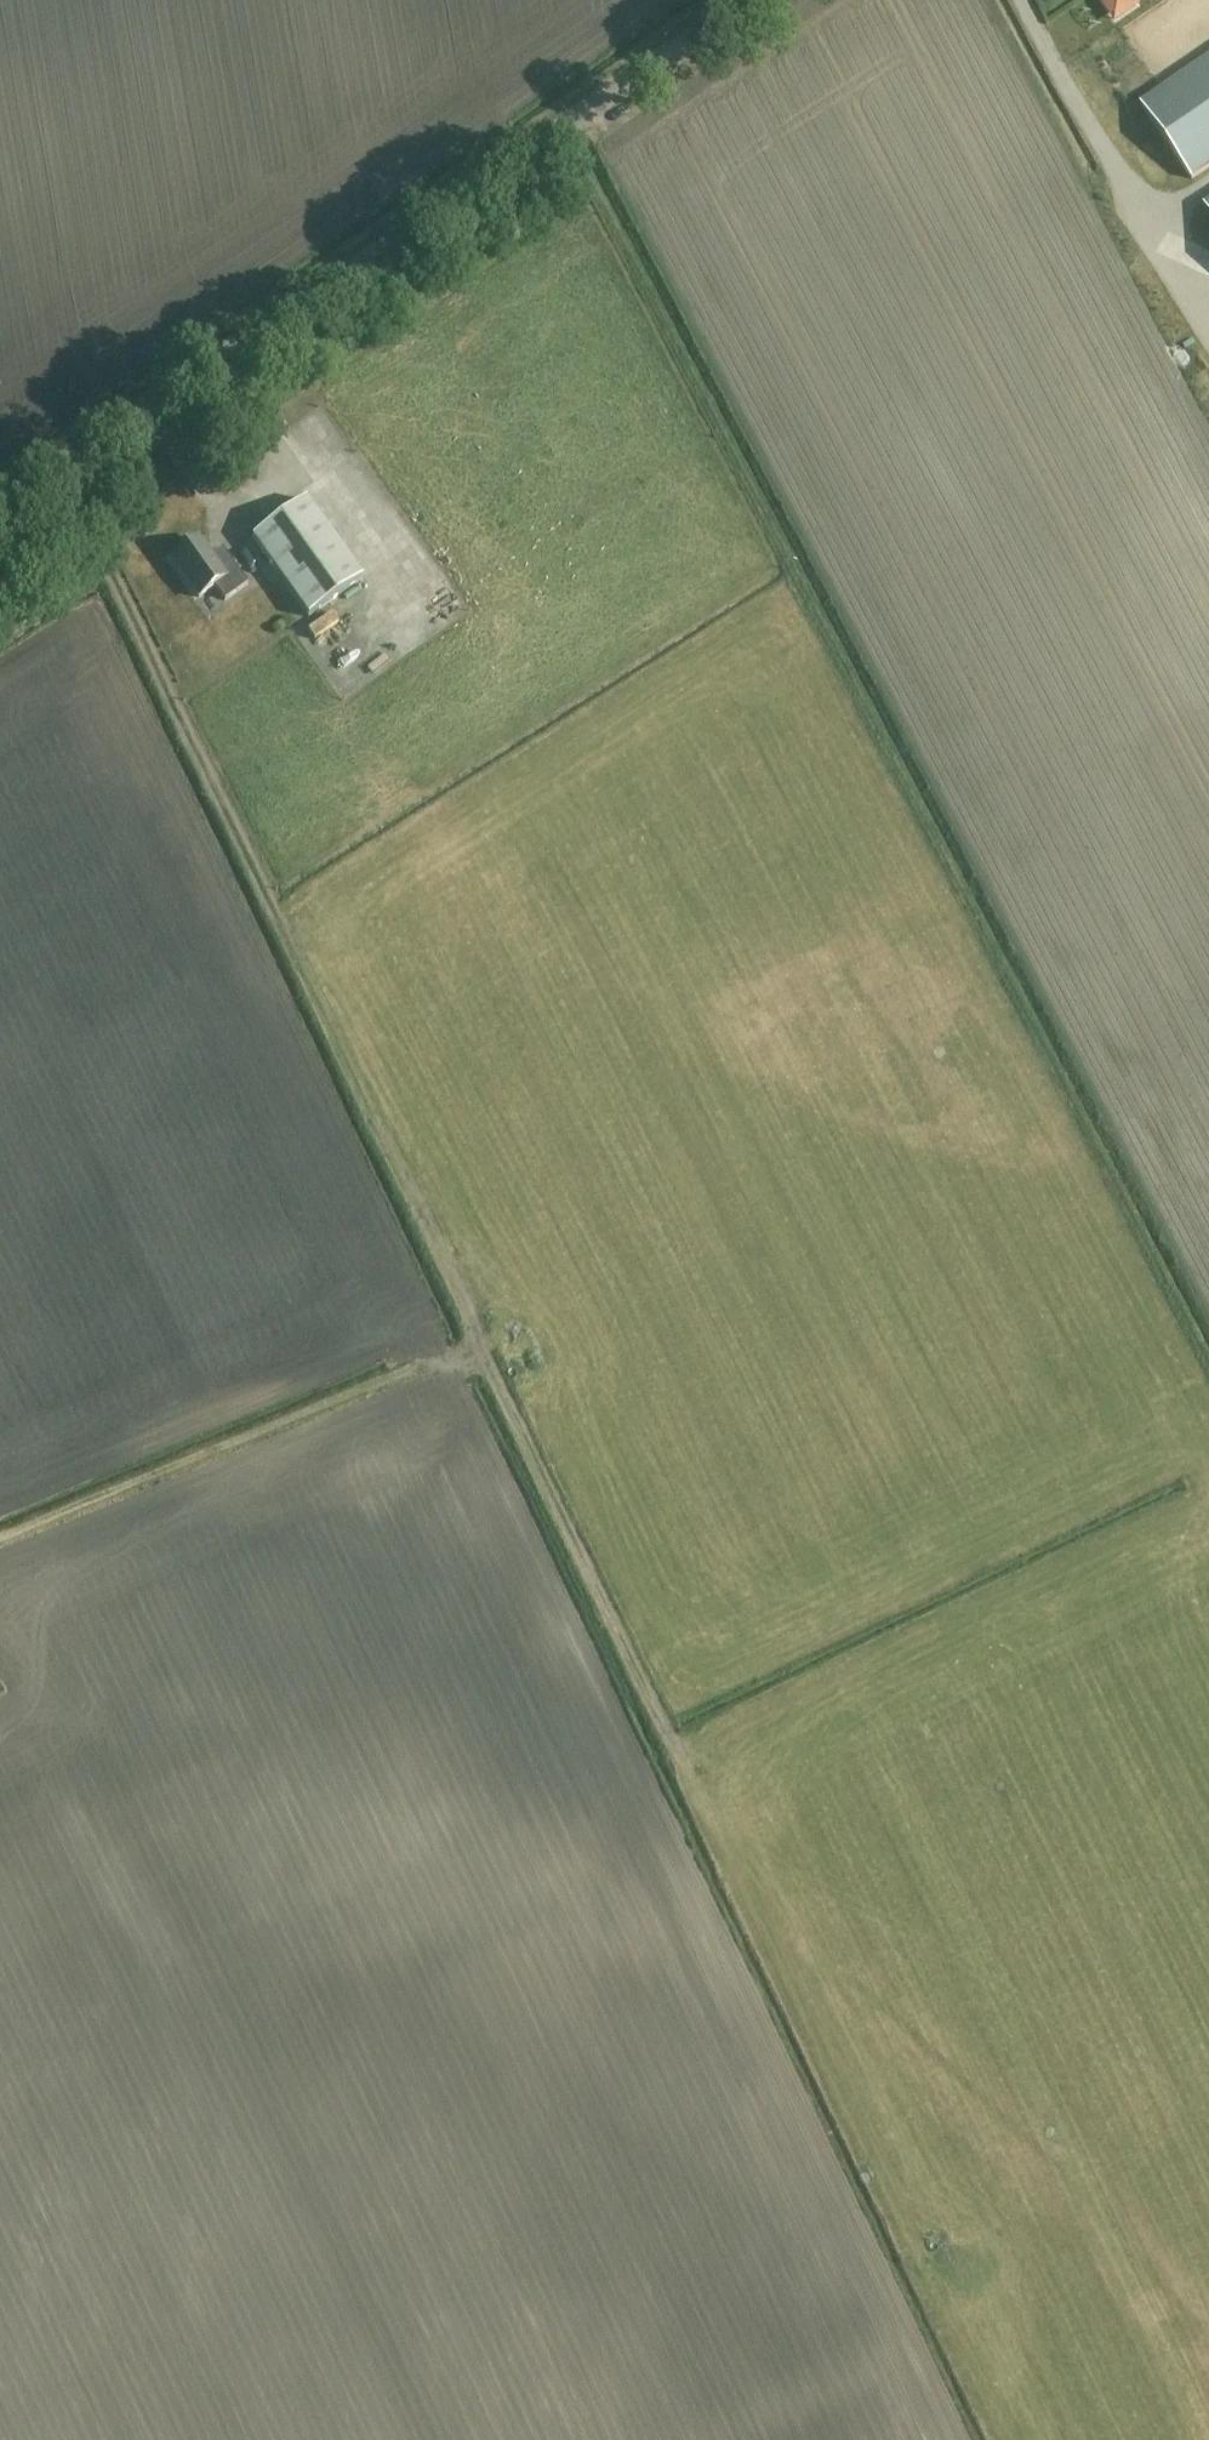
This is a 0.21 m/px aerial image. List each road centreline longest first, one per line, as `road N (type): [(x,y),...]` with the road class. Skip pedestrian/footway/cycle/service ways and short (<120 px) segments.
road 1 (track): [(0,1545),(470,1362),(479,1343),(64,463)]
road 2 (unclassified): [(0,506),(749,0)]
road 3 (track): [(479,1343),(668,1734)]

